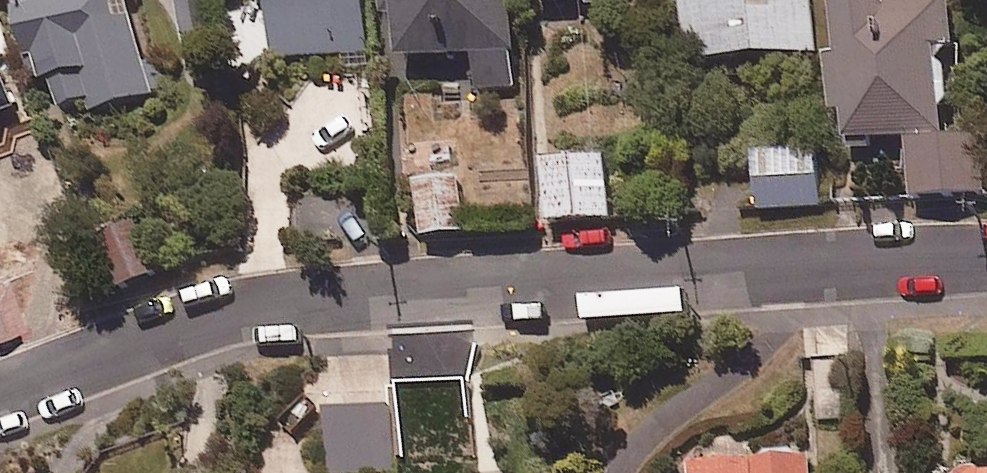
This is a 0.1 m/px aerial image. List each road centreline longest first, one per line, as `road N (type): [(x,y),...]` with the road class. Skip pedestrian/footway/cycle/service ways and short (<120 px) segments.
road 1 (residential): [(0,391),(188,322),(312,294),(986,257)]

